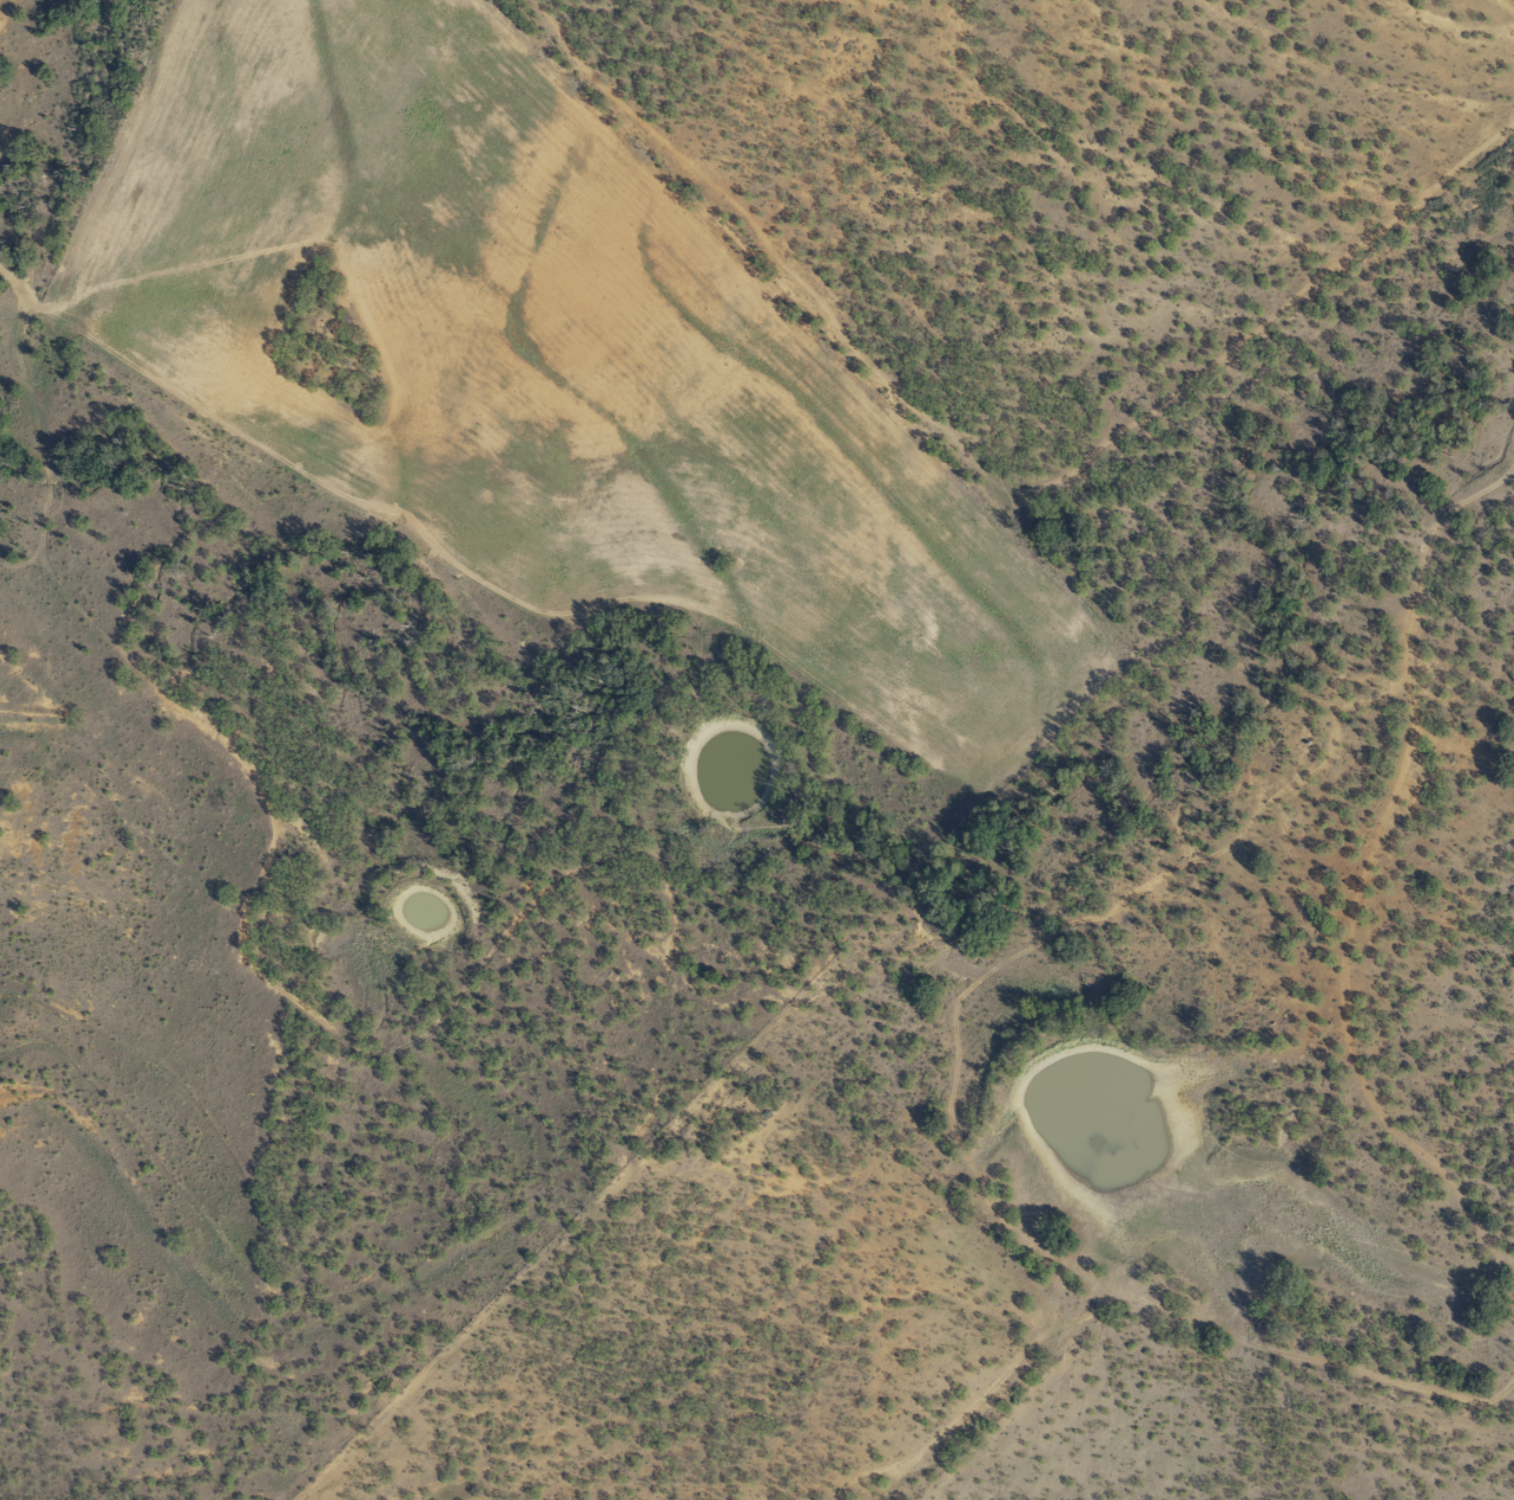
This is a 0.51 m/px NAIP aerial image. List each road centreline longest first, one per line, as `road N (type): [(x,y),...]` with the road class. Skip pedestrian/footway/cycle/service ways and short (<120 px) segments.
road 1 (residential): [(295,816),(160,716),(55,605),(46,330),(0,250)]

